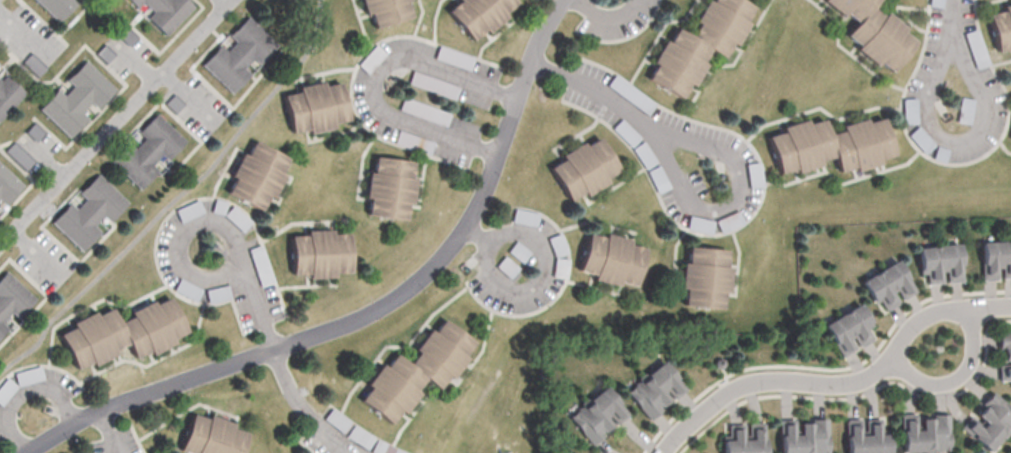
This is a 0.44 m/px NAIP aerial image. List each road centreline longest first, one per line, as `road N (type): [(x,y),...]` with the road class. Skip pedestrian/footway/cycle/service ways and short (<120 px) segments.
road 1 (residential): [(562,0),(536,46),(475,210),(414,281),(332,328),(102,410),(25,452)]
road 2 (residential): [(1010,307),(935,314),(868,381),(748,384),(696,413),(667,452)]
road 3 (residential): [(0,246),(227,0)]
road 4 (residential): [(517,99),(418,57),(393,55),(371,79),(382,110),(497,151)]
road 5 (residential): [(952,33),(922,100),(937,132),(958,138),(988,121),(984,94),(952,33)]
road 6 (residential): [(659,132),(683,192),(702,207),(742,198),(742,164),(729,153),(659,132)]
road 7 (residential): [(238,265),(240,241),(224,222),(200,220),(181,236),(179,260),(195,279),(219,281),(238,265)]
road 8 (residential): [(541,281),(546,259),(534,239),(512,234),(492,246),(487,269),(499,288),(522,293),(541,281)]
road 9 (residential): [(886,364),(917,383),(961,380),(973,363),(977,308)]
road 10 (residential): [(529,66),(659,132)]
road 11 (residential): [(272,349),(289,388),(347,452)]

